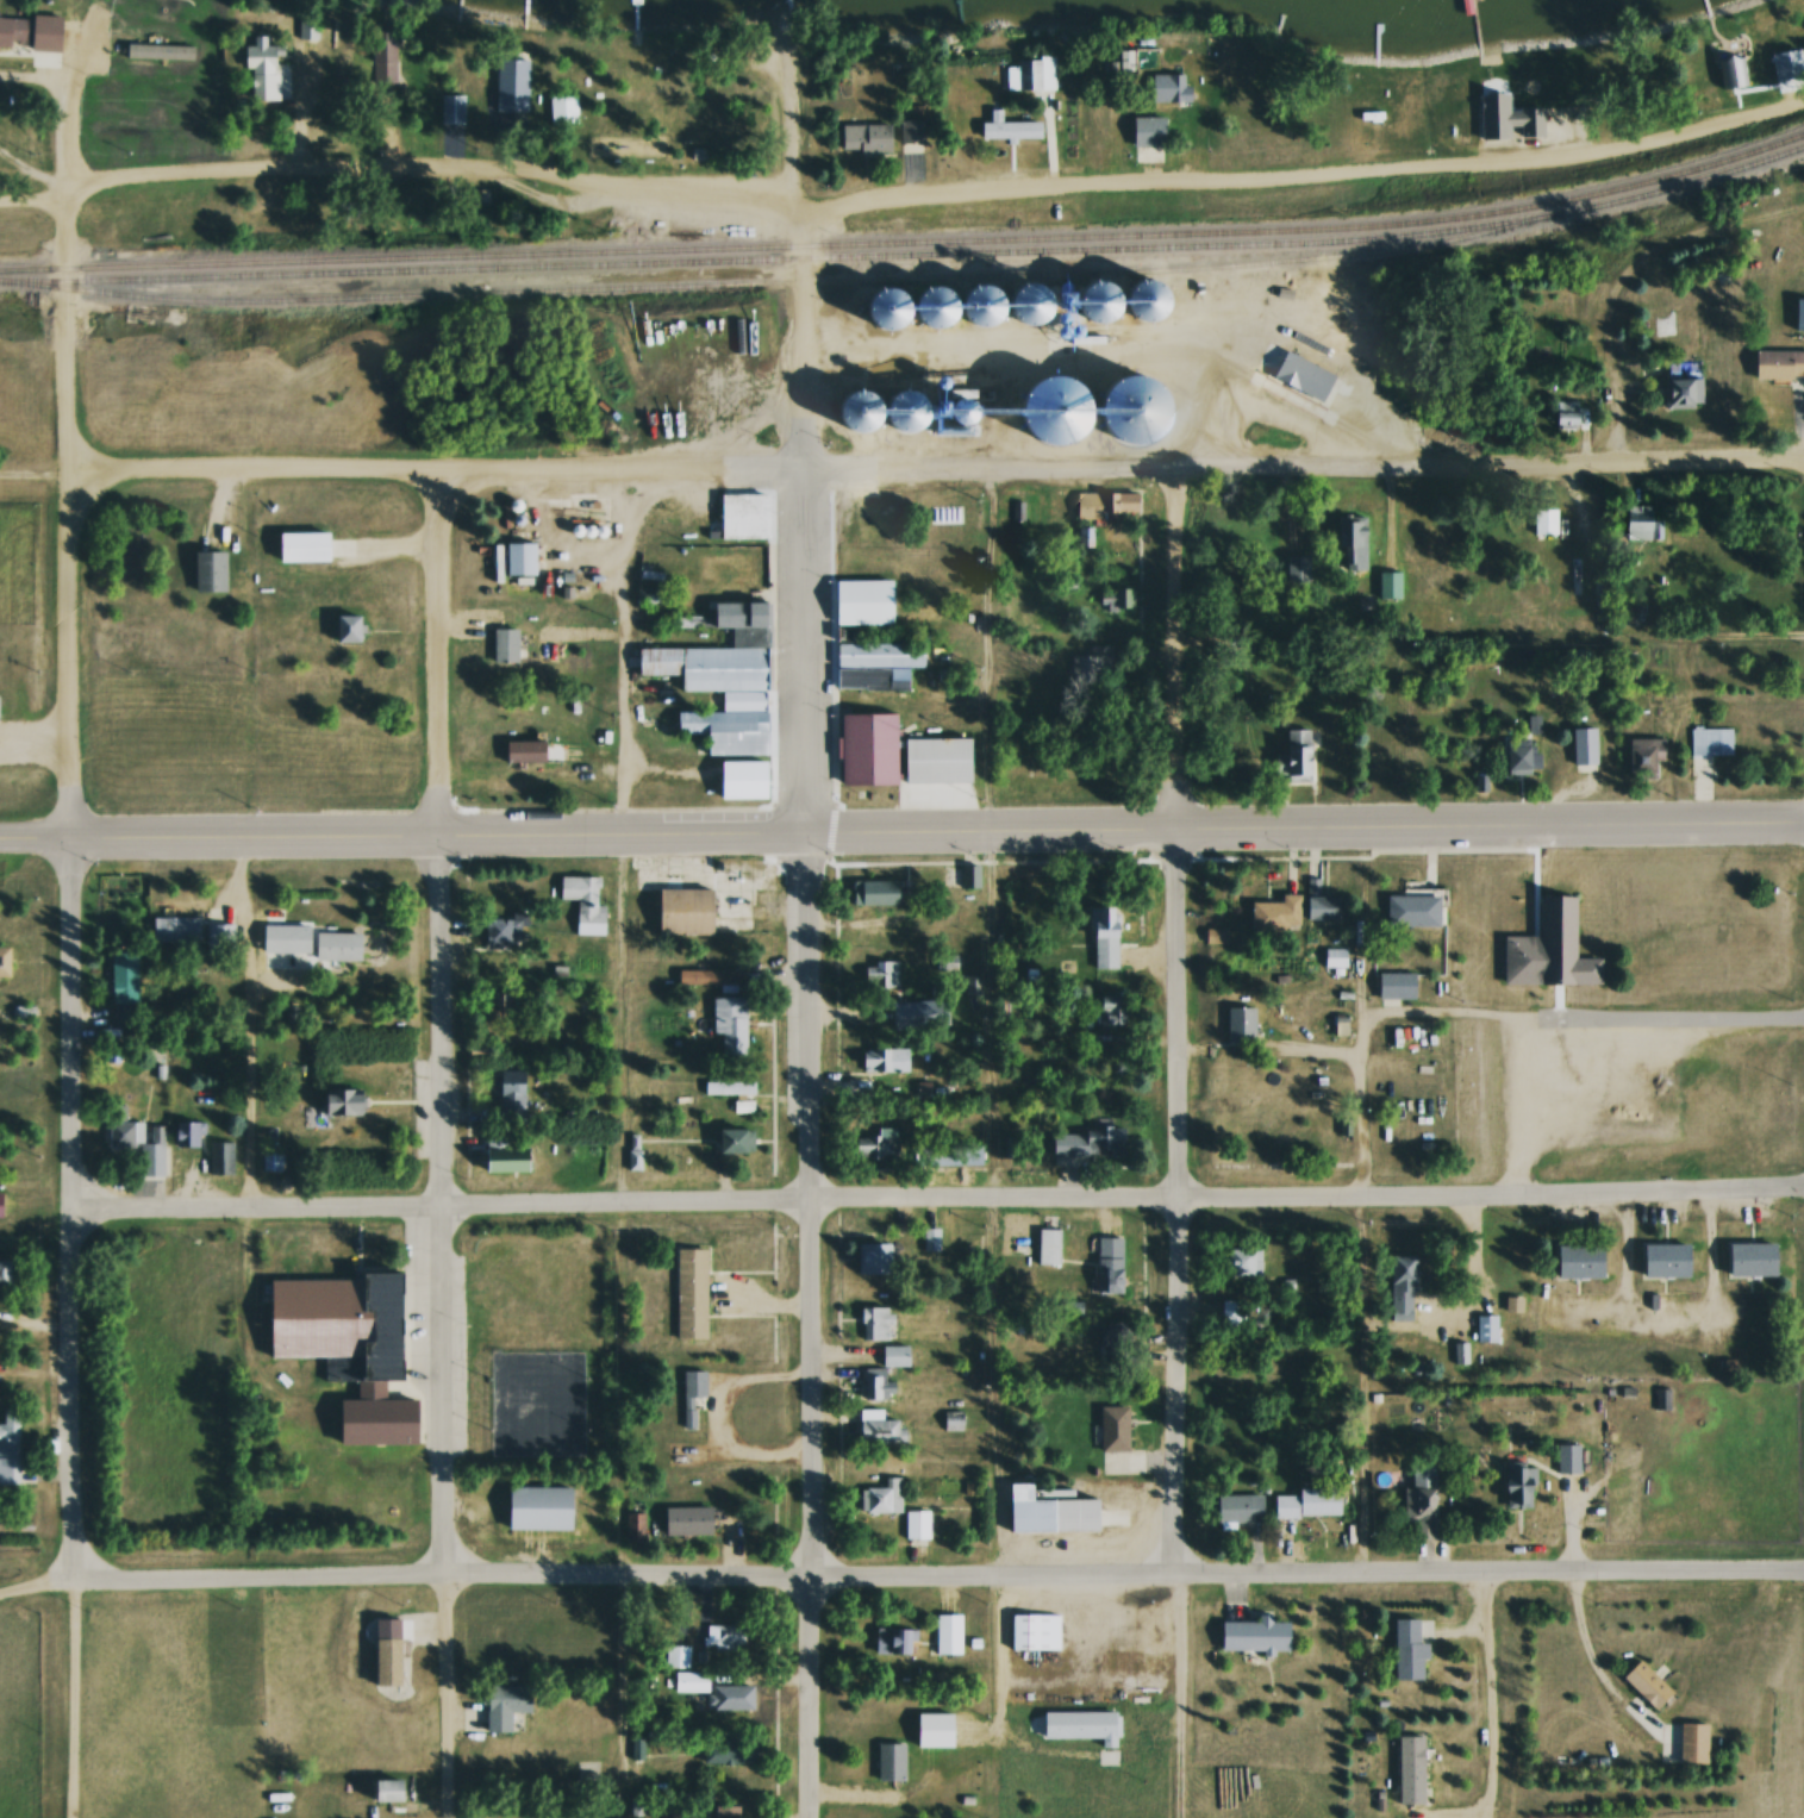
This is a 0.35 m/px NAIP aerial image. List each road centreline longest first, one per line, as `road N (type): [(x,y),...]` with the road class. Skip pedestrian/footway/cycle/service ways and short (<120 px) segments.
road 1 (residential): [(1803,464),(1187,474),(0,475)]
road 2 (residential): [(61,204),(108,187),(355,173),(582,188),(804,225),(863,200),(1038,186),(1587,167),(1803,110)]
road 3 (residential): [(85,1588),(77,1424),(80,842),(67,795),(69,473),(56,171),(74,18)]
road 4 (residential): [(820,1817),(822,1202),(806,429)]
road 5 (residential): [(456,1817),(436,475)]
road 6 (secondary): [(0,843),(1180,832)]
road 7 (residential): [(1184,1578),(1187,474)]
road 8 (residential): [(822,1202),(80,1213)]
road 9 (secondary): [(1180,832),(1803,828)]
road 10 (residential): [(1803,1195),(1188,1201)]
road 11 (residential): [(806,429),(807,281),(793,45)]
road 12 (residential): [(1803,215),(1696,242),(1637,277),(1621,311),(1624,466)]
road 13 (residential): [(1188,1201),(822,1202)]
road 14 (residential): [(83,1817),(85,1588)]

